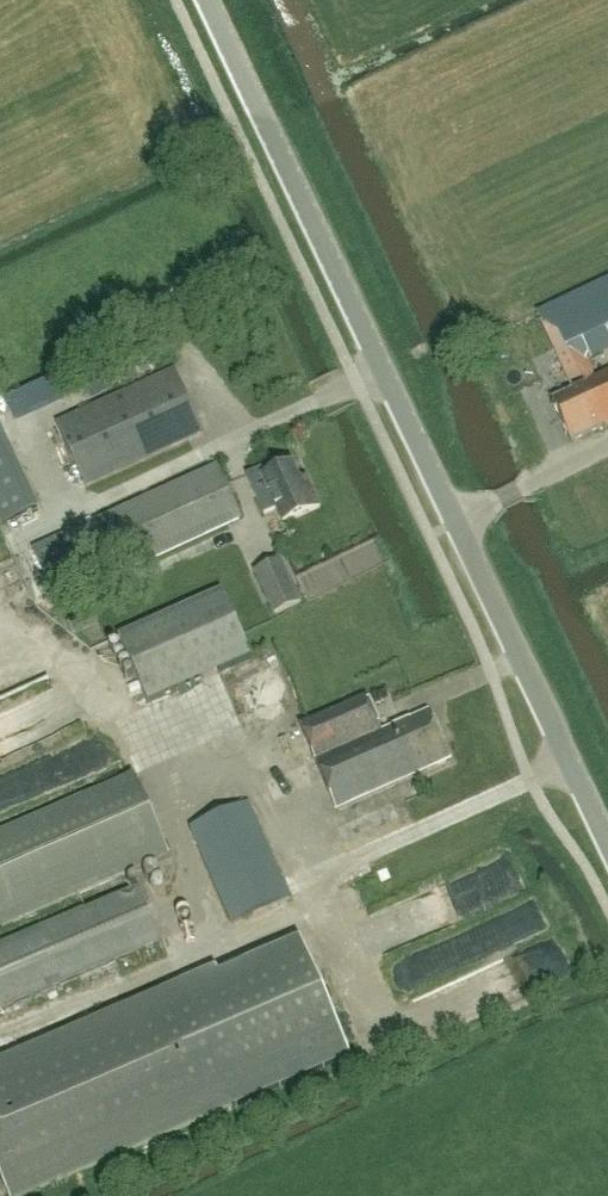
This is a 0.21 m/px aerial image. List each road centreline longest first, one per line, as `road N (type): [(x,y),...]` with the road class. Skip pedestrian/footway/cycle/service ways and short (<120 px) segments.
road 1 (unclassified): [(607,848),(205,0)]

